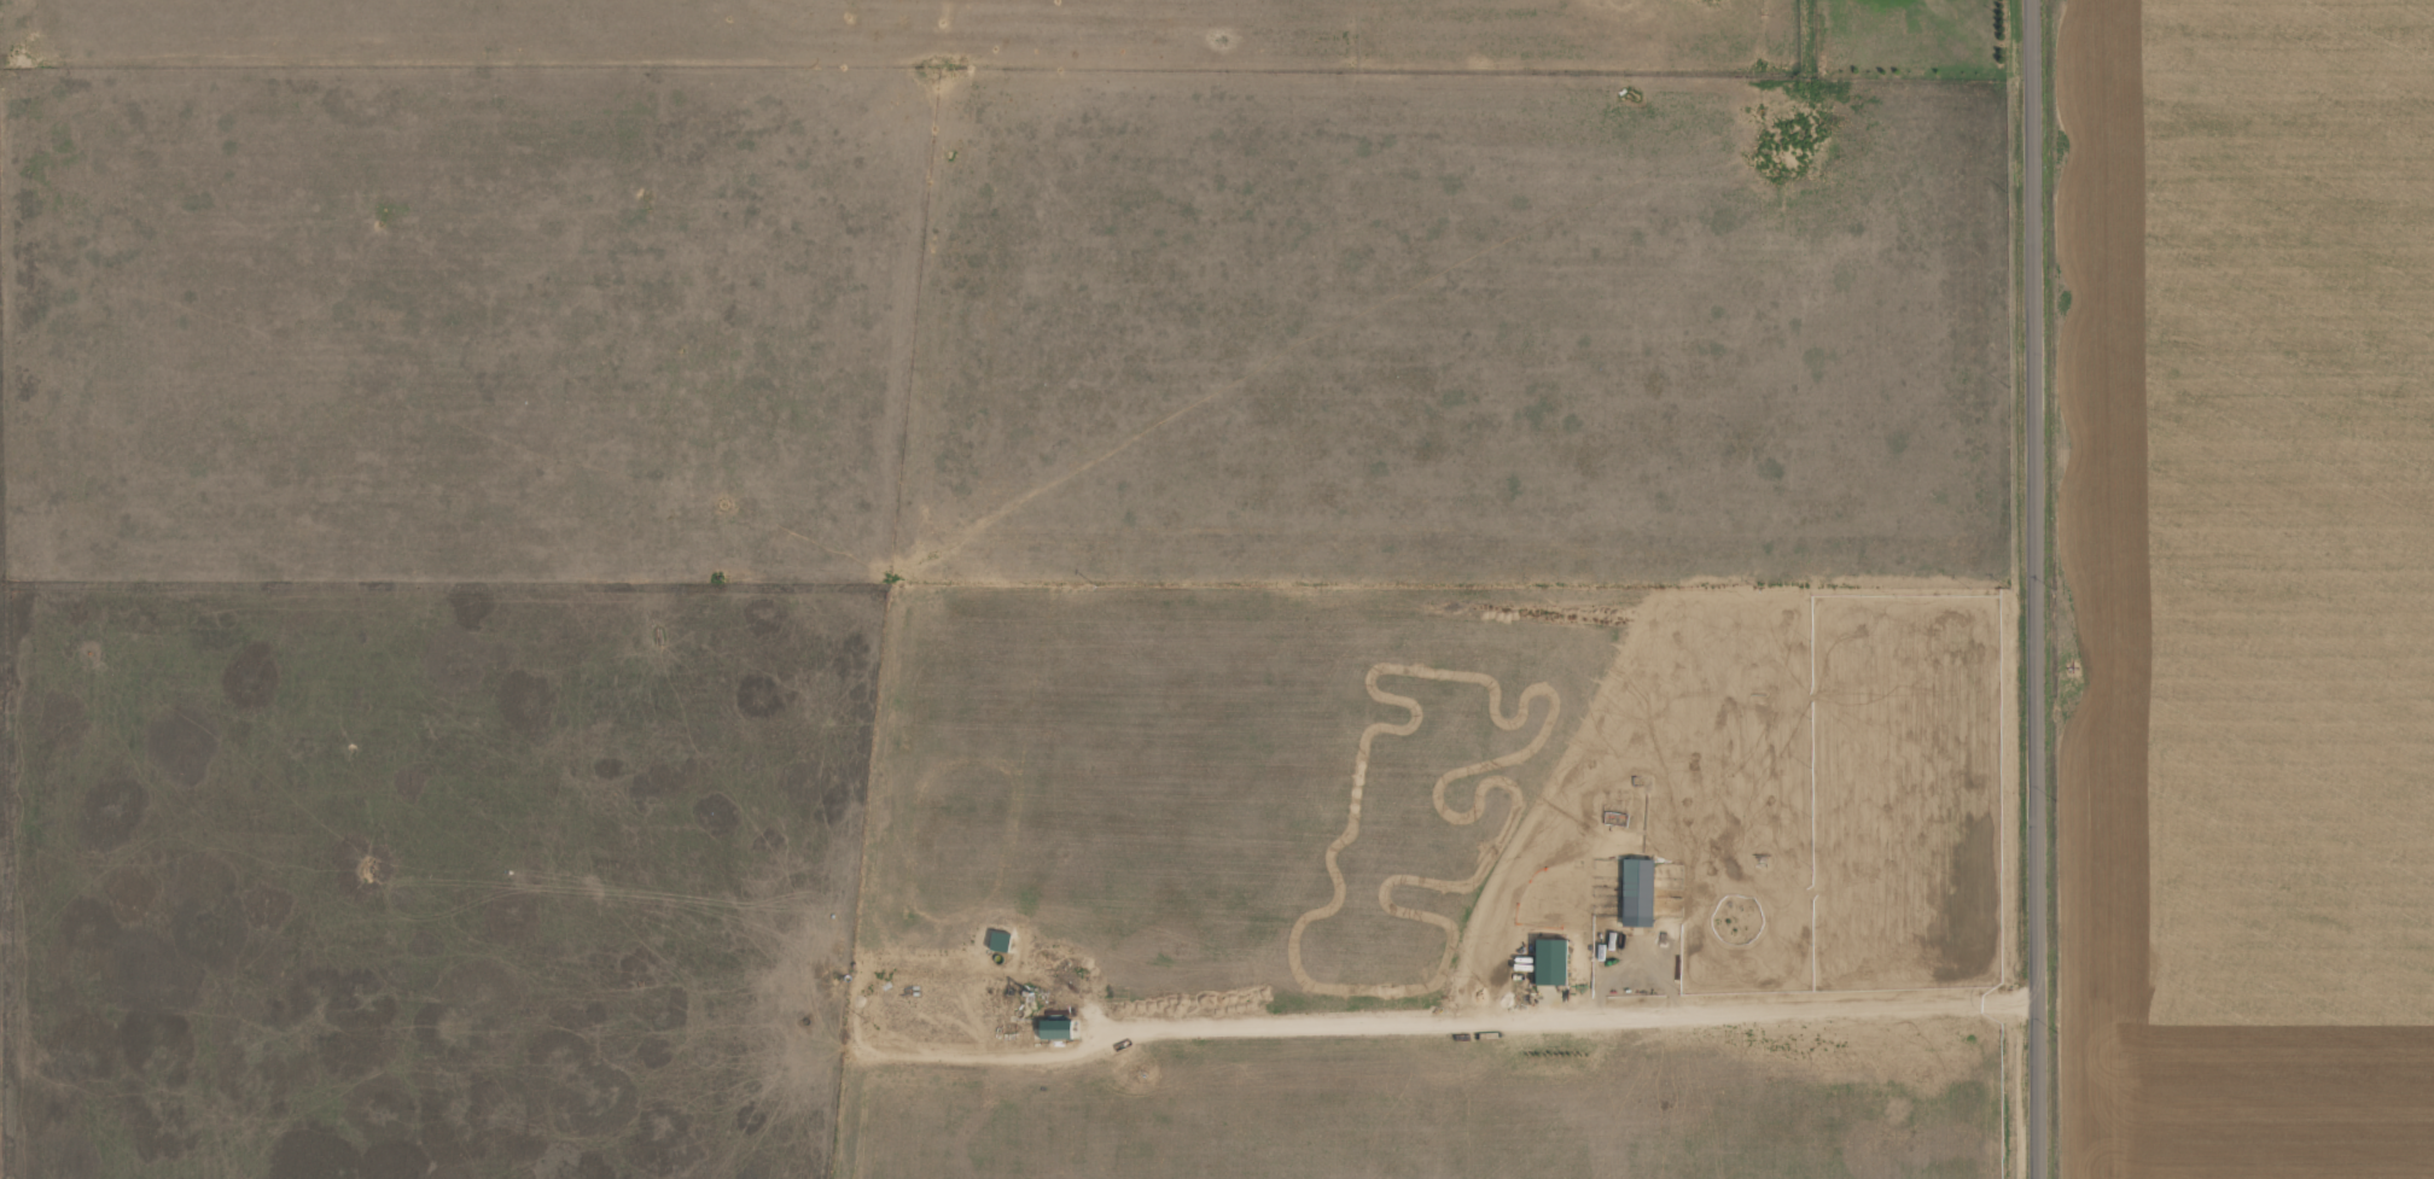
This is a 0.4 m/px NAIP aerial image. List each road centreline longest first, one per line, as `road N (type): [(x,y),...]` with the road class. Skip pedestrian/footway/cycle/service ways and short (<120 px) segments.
road 1 (residential): [(2041,1178),(2032,0)]

